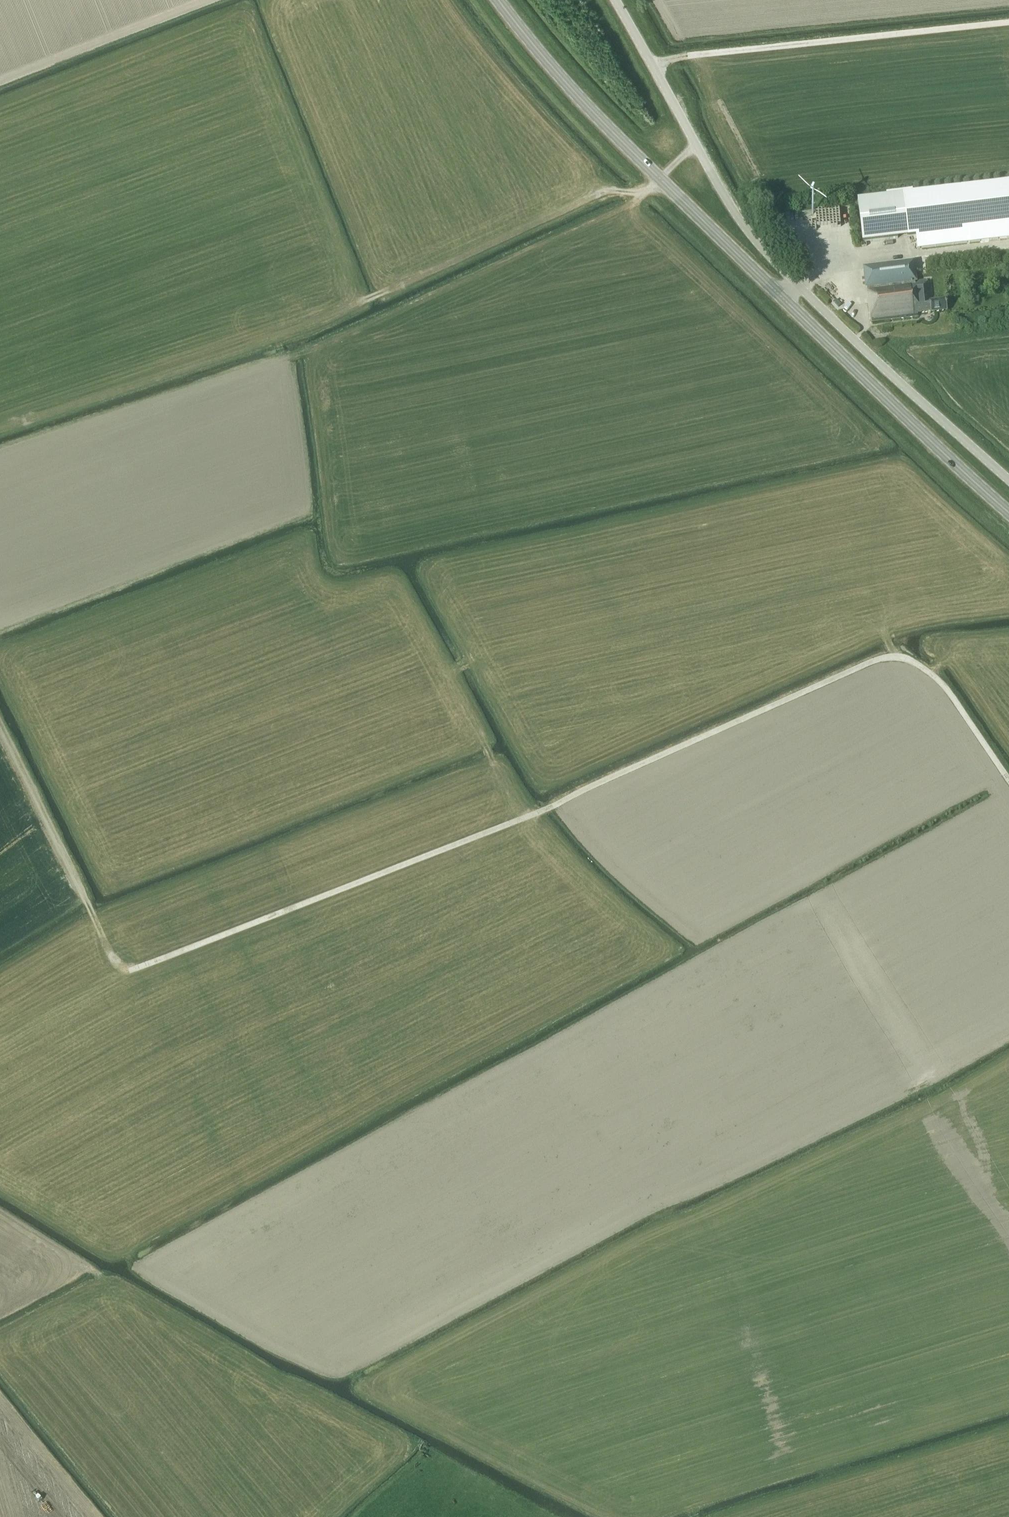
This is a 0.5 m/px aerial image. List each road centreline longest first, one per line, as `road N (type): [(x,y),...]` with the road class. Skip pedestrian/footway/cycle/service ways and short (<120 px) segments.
road 1 (track): [(0,725),(111,956),(127,971),(553,807),(883,658),(910,661),(939,682),(1008,781)]
road 2 (primary): [(1008,513),(660,178),(496,0)]
road 3 (unclassified): [(1008,480),(748,232),(617,0)]
road 4 (track): [(652,62),(1008,22)]

